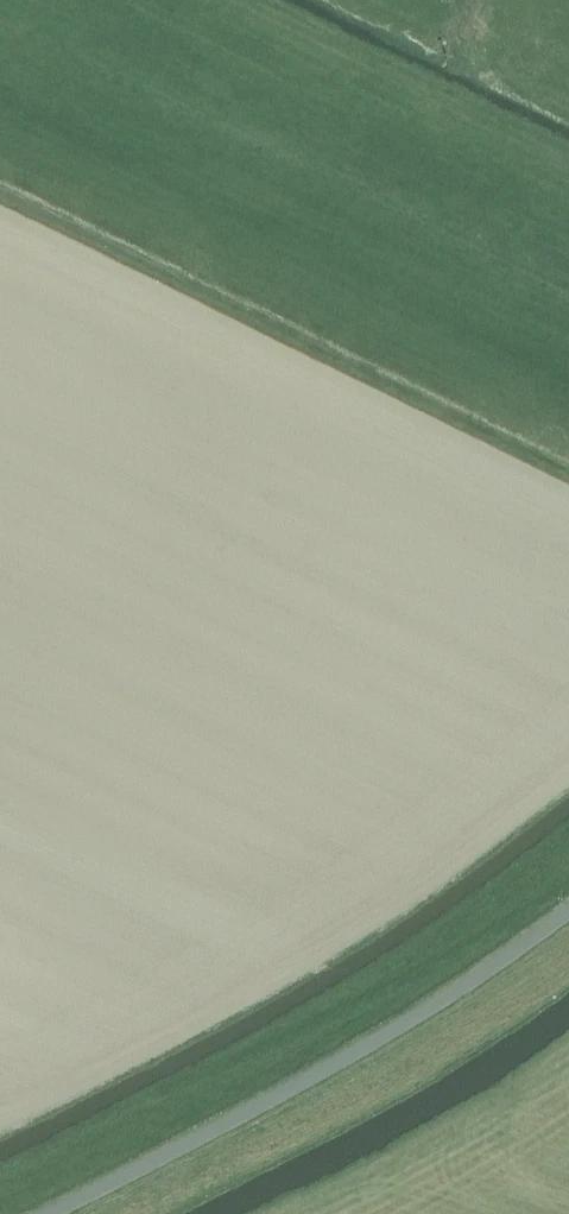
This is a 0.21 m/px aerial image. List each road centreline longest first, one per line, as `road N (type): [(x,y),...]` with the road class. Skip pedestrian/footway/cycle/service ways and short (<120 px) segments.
road 1 (unclassified): [(51,1213),(396,1029),(568,910)]

